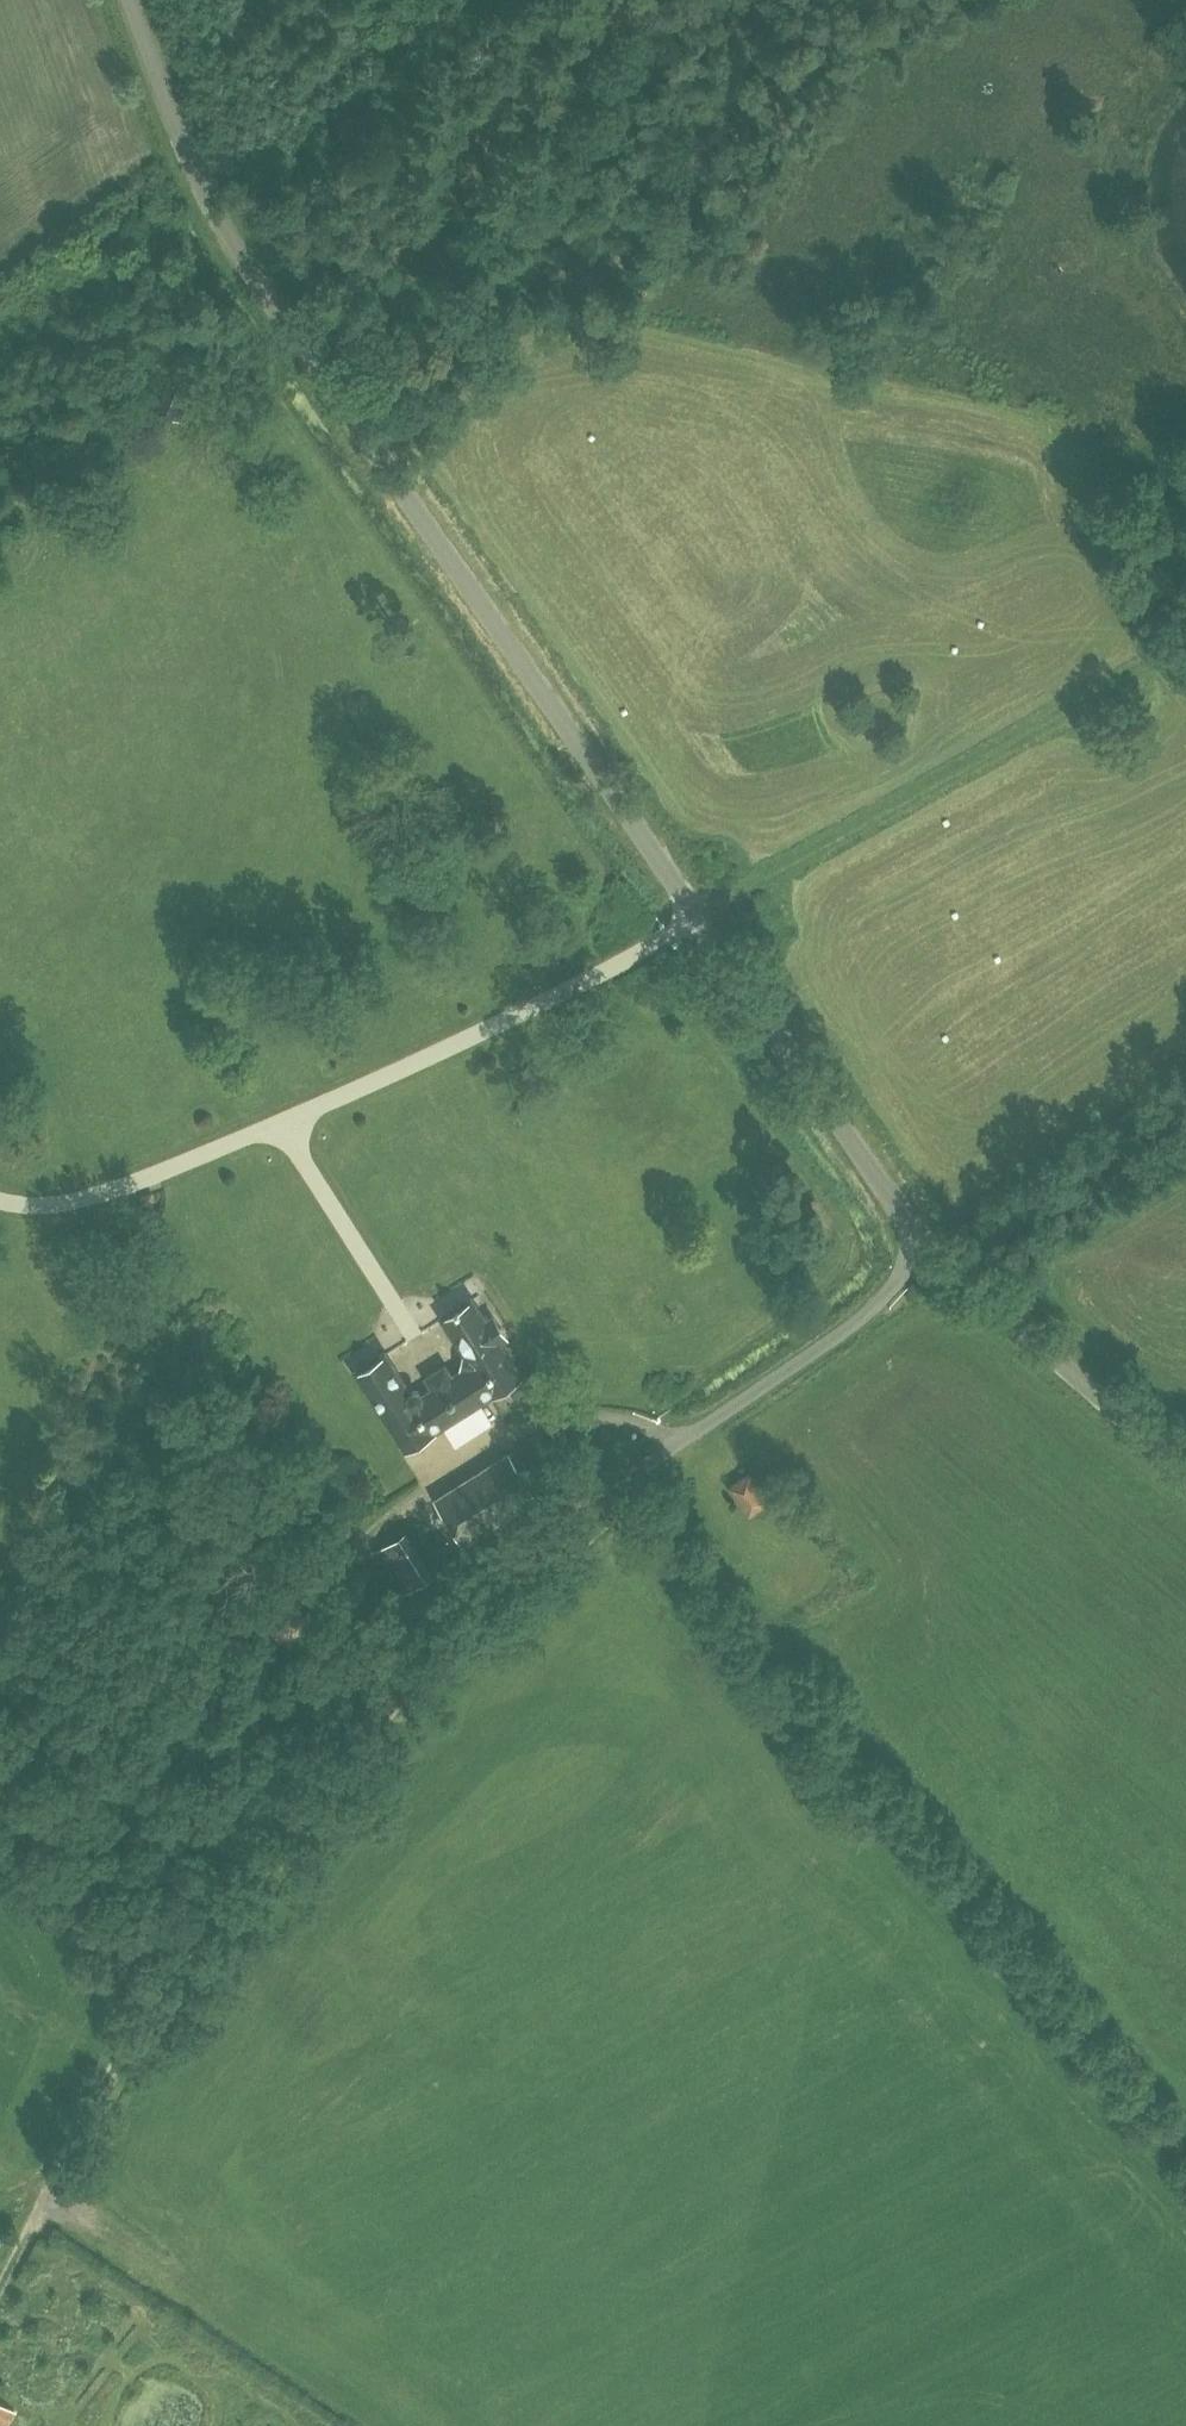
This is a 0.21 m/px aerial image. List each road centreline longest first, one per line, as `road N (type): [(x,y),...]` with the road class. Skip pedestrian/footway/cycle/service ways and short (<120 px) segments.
road 1 (unclassified): [(0,2290),(104,2080),(401,1696),(654,1460),(863,1316),(930,1251)]
road 2 (unclassified): [(696,921),(217,222),(134,0)]
road 3 (unclassified): [(696,921),(289,1122),(23,1228)]
road 4 (track): [(696,921),(1170,689),(1185,705)]
road 5 (unclassified): [(930,1251),(696,921)]
road 6 (unclassified): [(1185,1474),(930,1251)]

